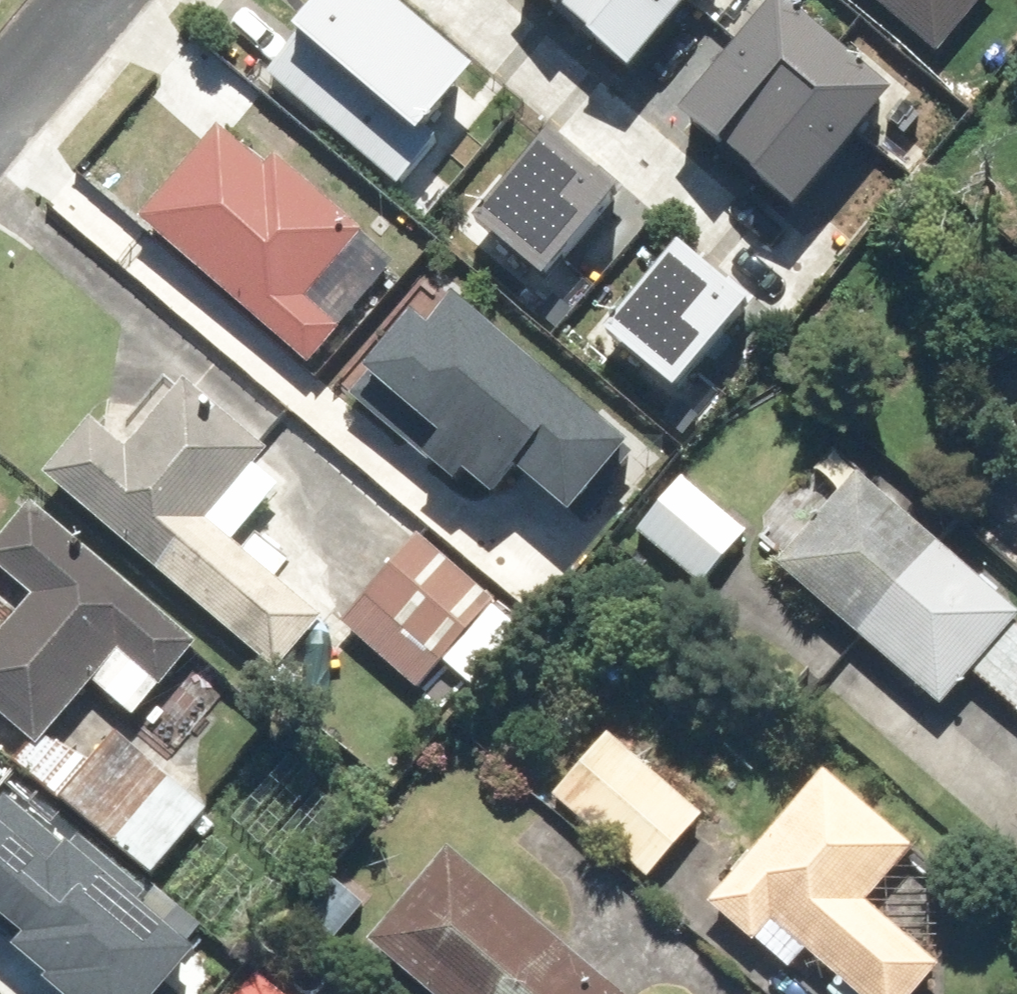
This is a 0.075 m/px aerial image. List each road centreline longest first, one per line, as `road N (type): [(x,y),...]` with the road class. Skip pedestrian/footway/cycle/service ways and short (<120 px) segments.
road 1 (residential): [(93,0),(0,109)]

